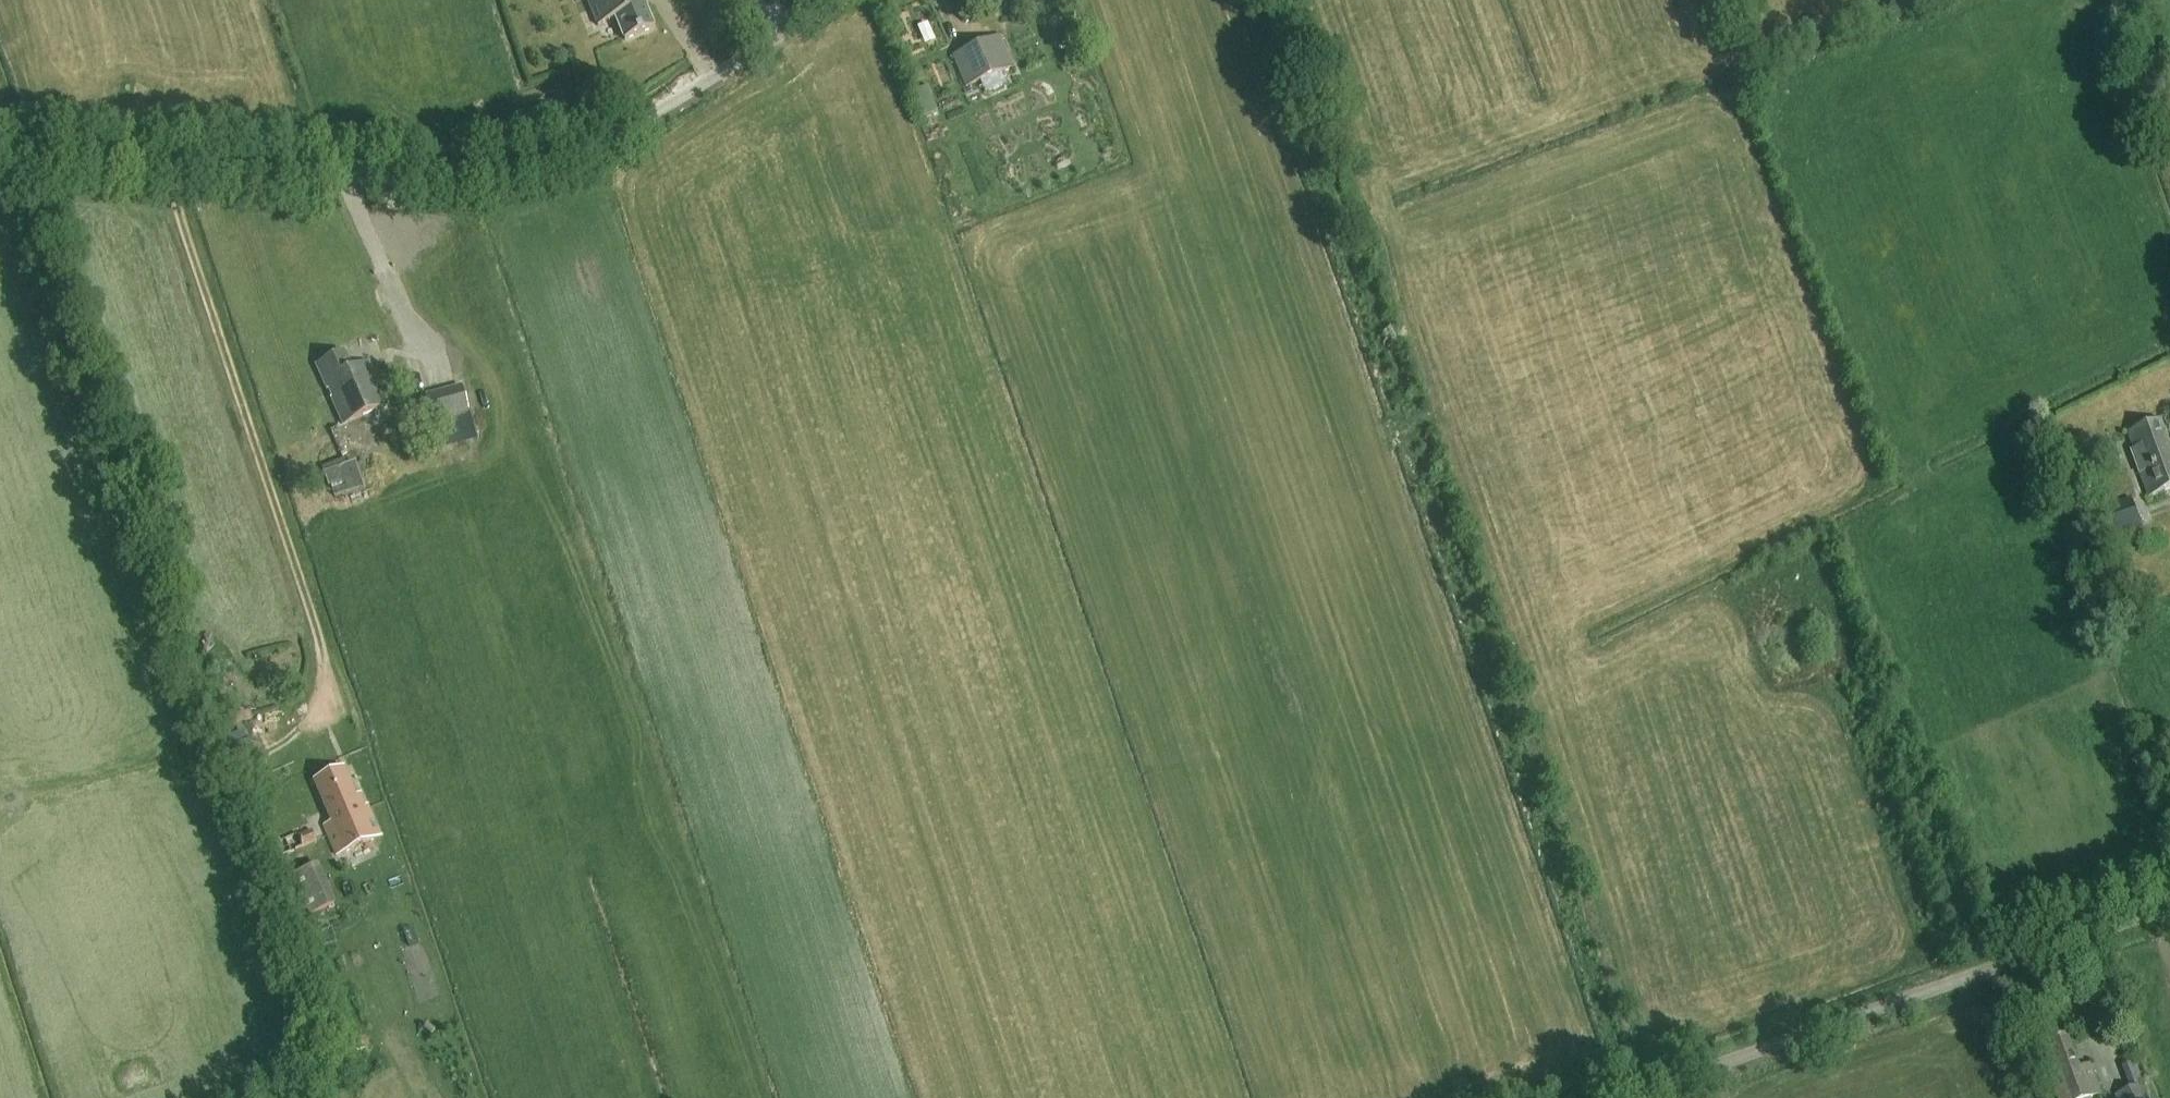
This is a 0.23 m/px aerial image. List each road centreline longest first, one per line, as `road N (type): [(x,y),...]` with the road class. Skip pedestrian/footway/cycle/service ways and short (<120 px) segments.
road 1 (unclassified): [(0,160),(408,183),(514,178),(584,153),(702,83),(808,0)]
road 2 (unclassified): [(1602,1097),(2169,901)]
road 3 (track): [(166,171),(322,648),(320,685)]
road 4 (unclassified): [(2169,151),(2115,0)]

